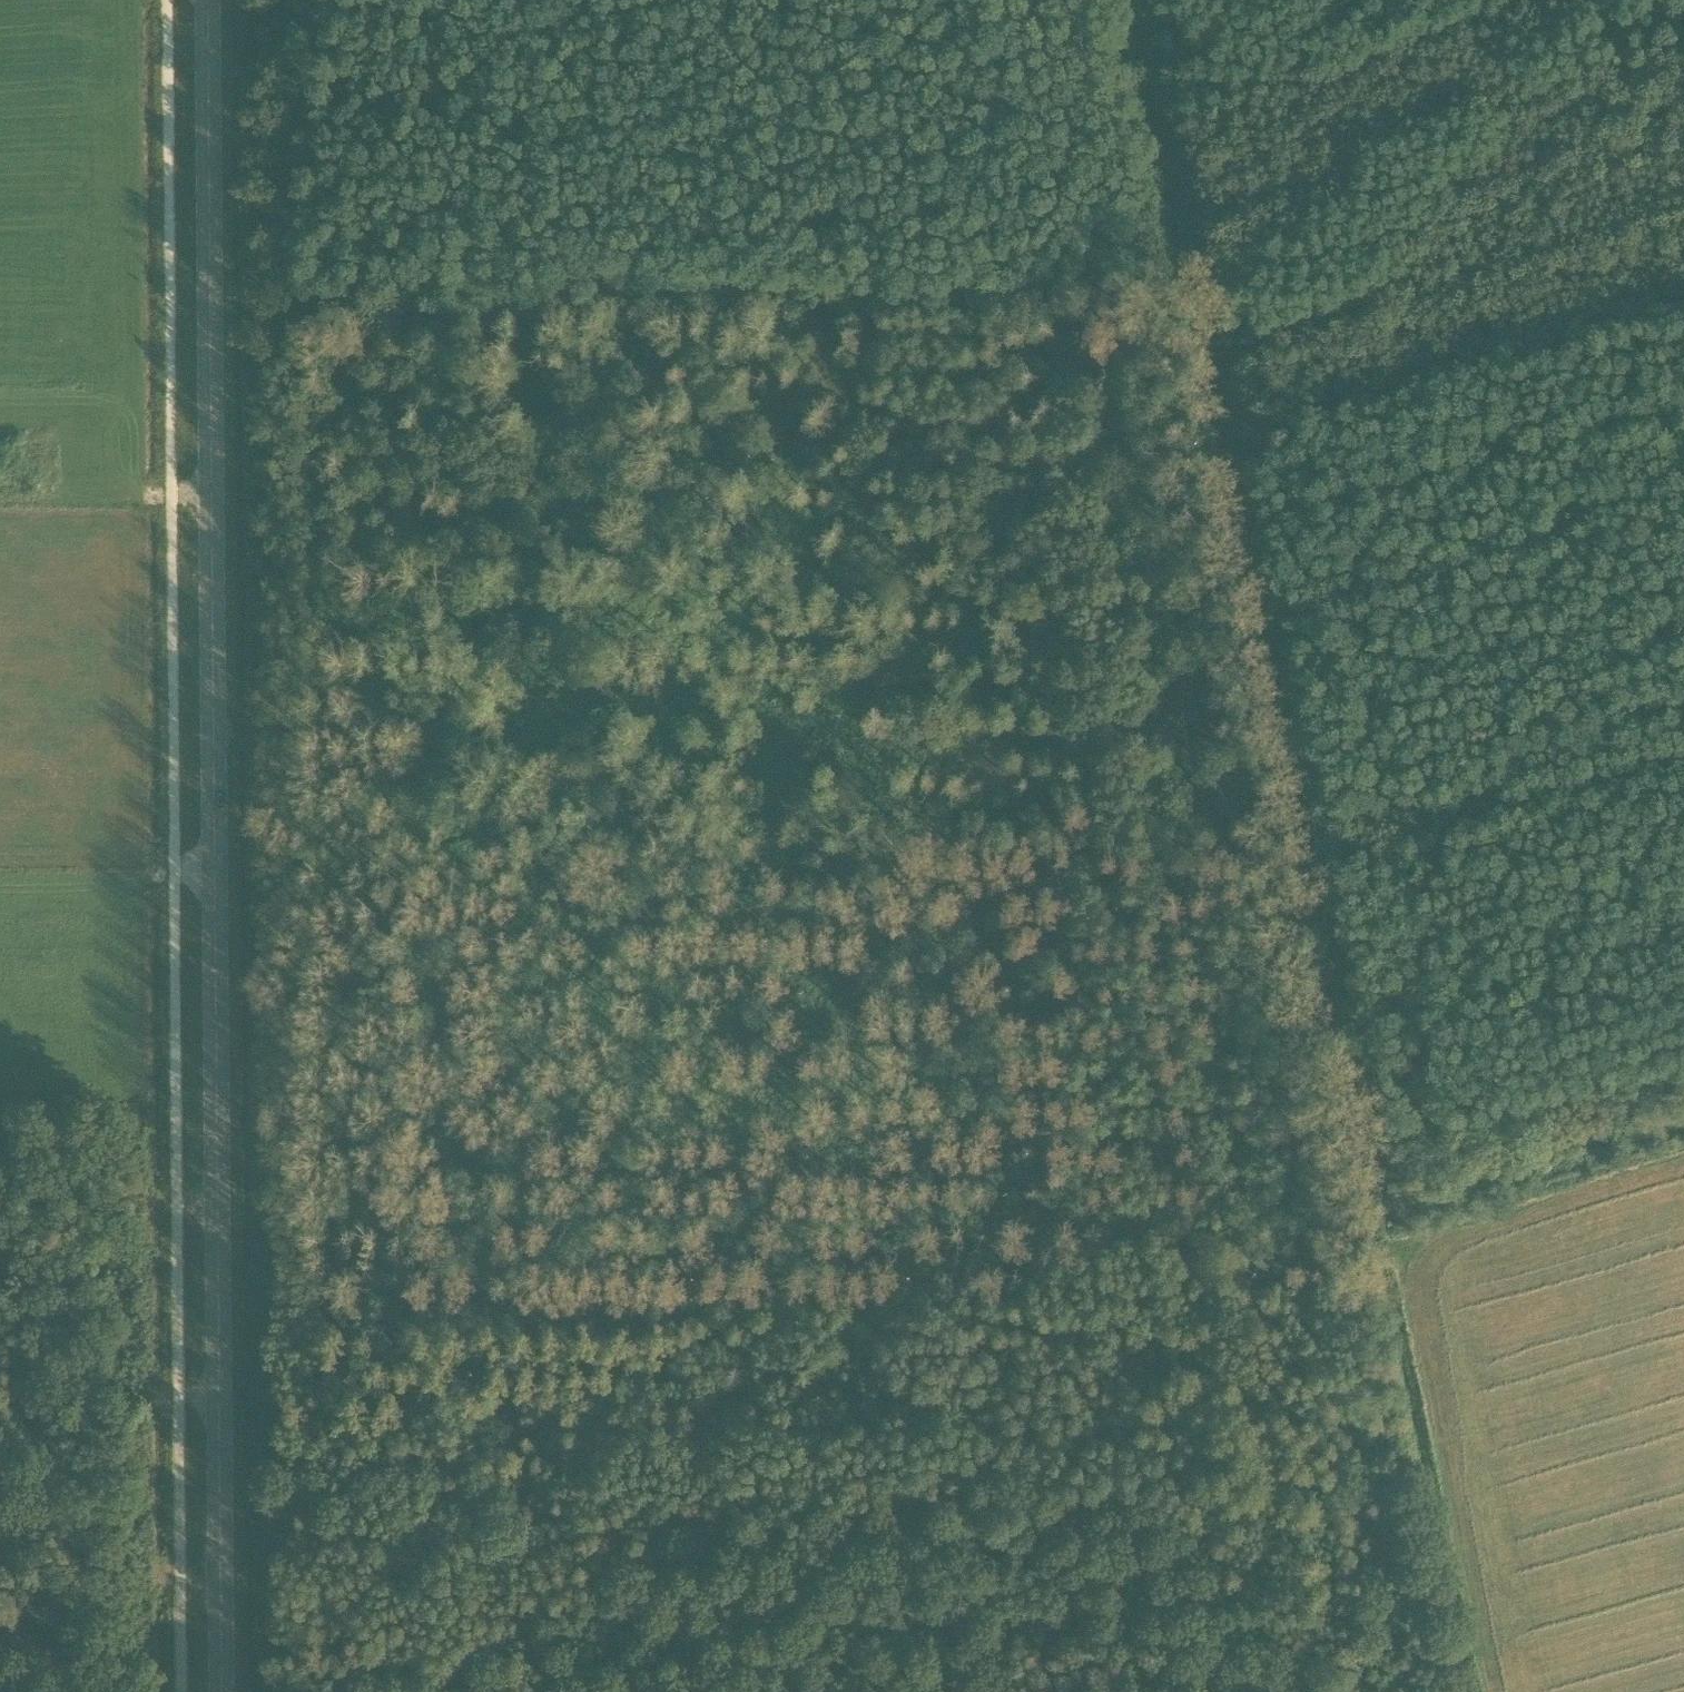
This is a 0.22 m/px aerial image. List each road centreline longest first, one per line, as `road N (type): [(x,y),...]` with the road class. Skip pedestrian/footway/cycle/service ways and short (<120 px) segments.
road 1 (secondary): [(223,1691),(205,0)]

